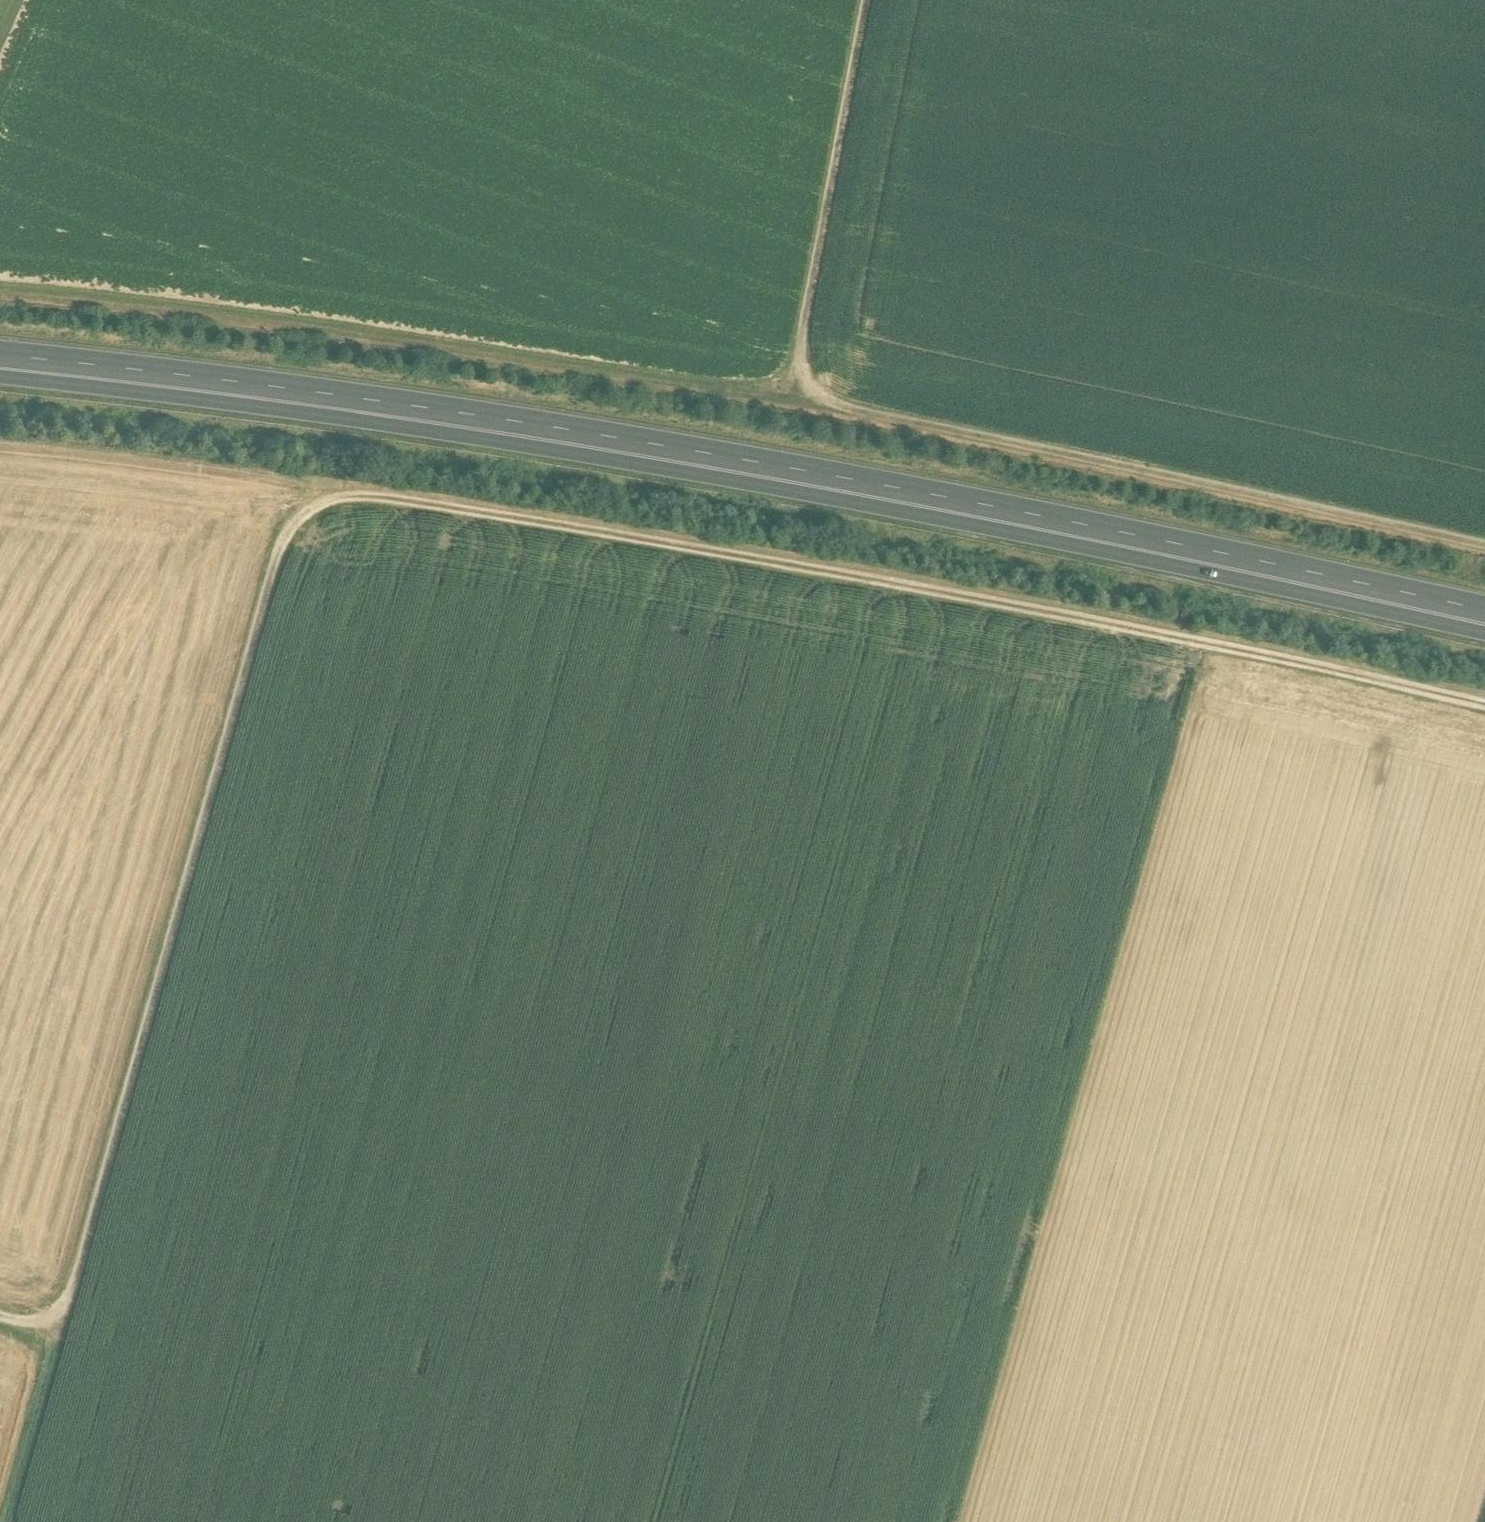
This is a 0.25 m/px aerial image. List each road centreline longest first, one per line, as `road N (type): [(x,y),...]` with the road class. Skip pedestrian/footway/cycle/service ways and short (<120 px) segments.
road 1 (track): [(1484,709),(850,576),(366,497),(329,500),(304,514),(276,557),(61,1335)]
road 2 (track): [(0,290),(791,402),(1484,556)]
road 3 (trunk): [(1484,618),(711,461),(413,414),(0,363)]
road 4 (track): [(791,402),(876,0)]
road 5 (track): [(61,1335),(8,1521)]

